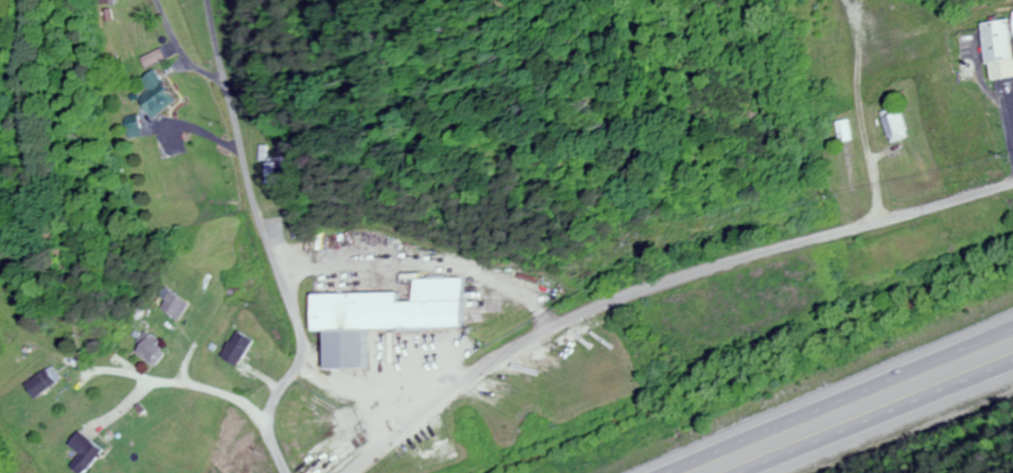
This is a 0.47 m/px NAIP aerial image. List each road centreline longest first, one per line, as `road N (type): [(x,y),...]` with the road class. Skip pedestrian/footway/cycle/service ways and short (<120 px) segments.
road 1 (residential): [(352,472),(462,384),(563,326),(684,280),(1012,186)]
road 2 (trunk): [(1012,323),(658,472)]
road 3 (trunk): [(756,472),(1012,364)]
road 4 (residential): [(301,362),(271,415),(287,472)]

